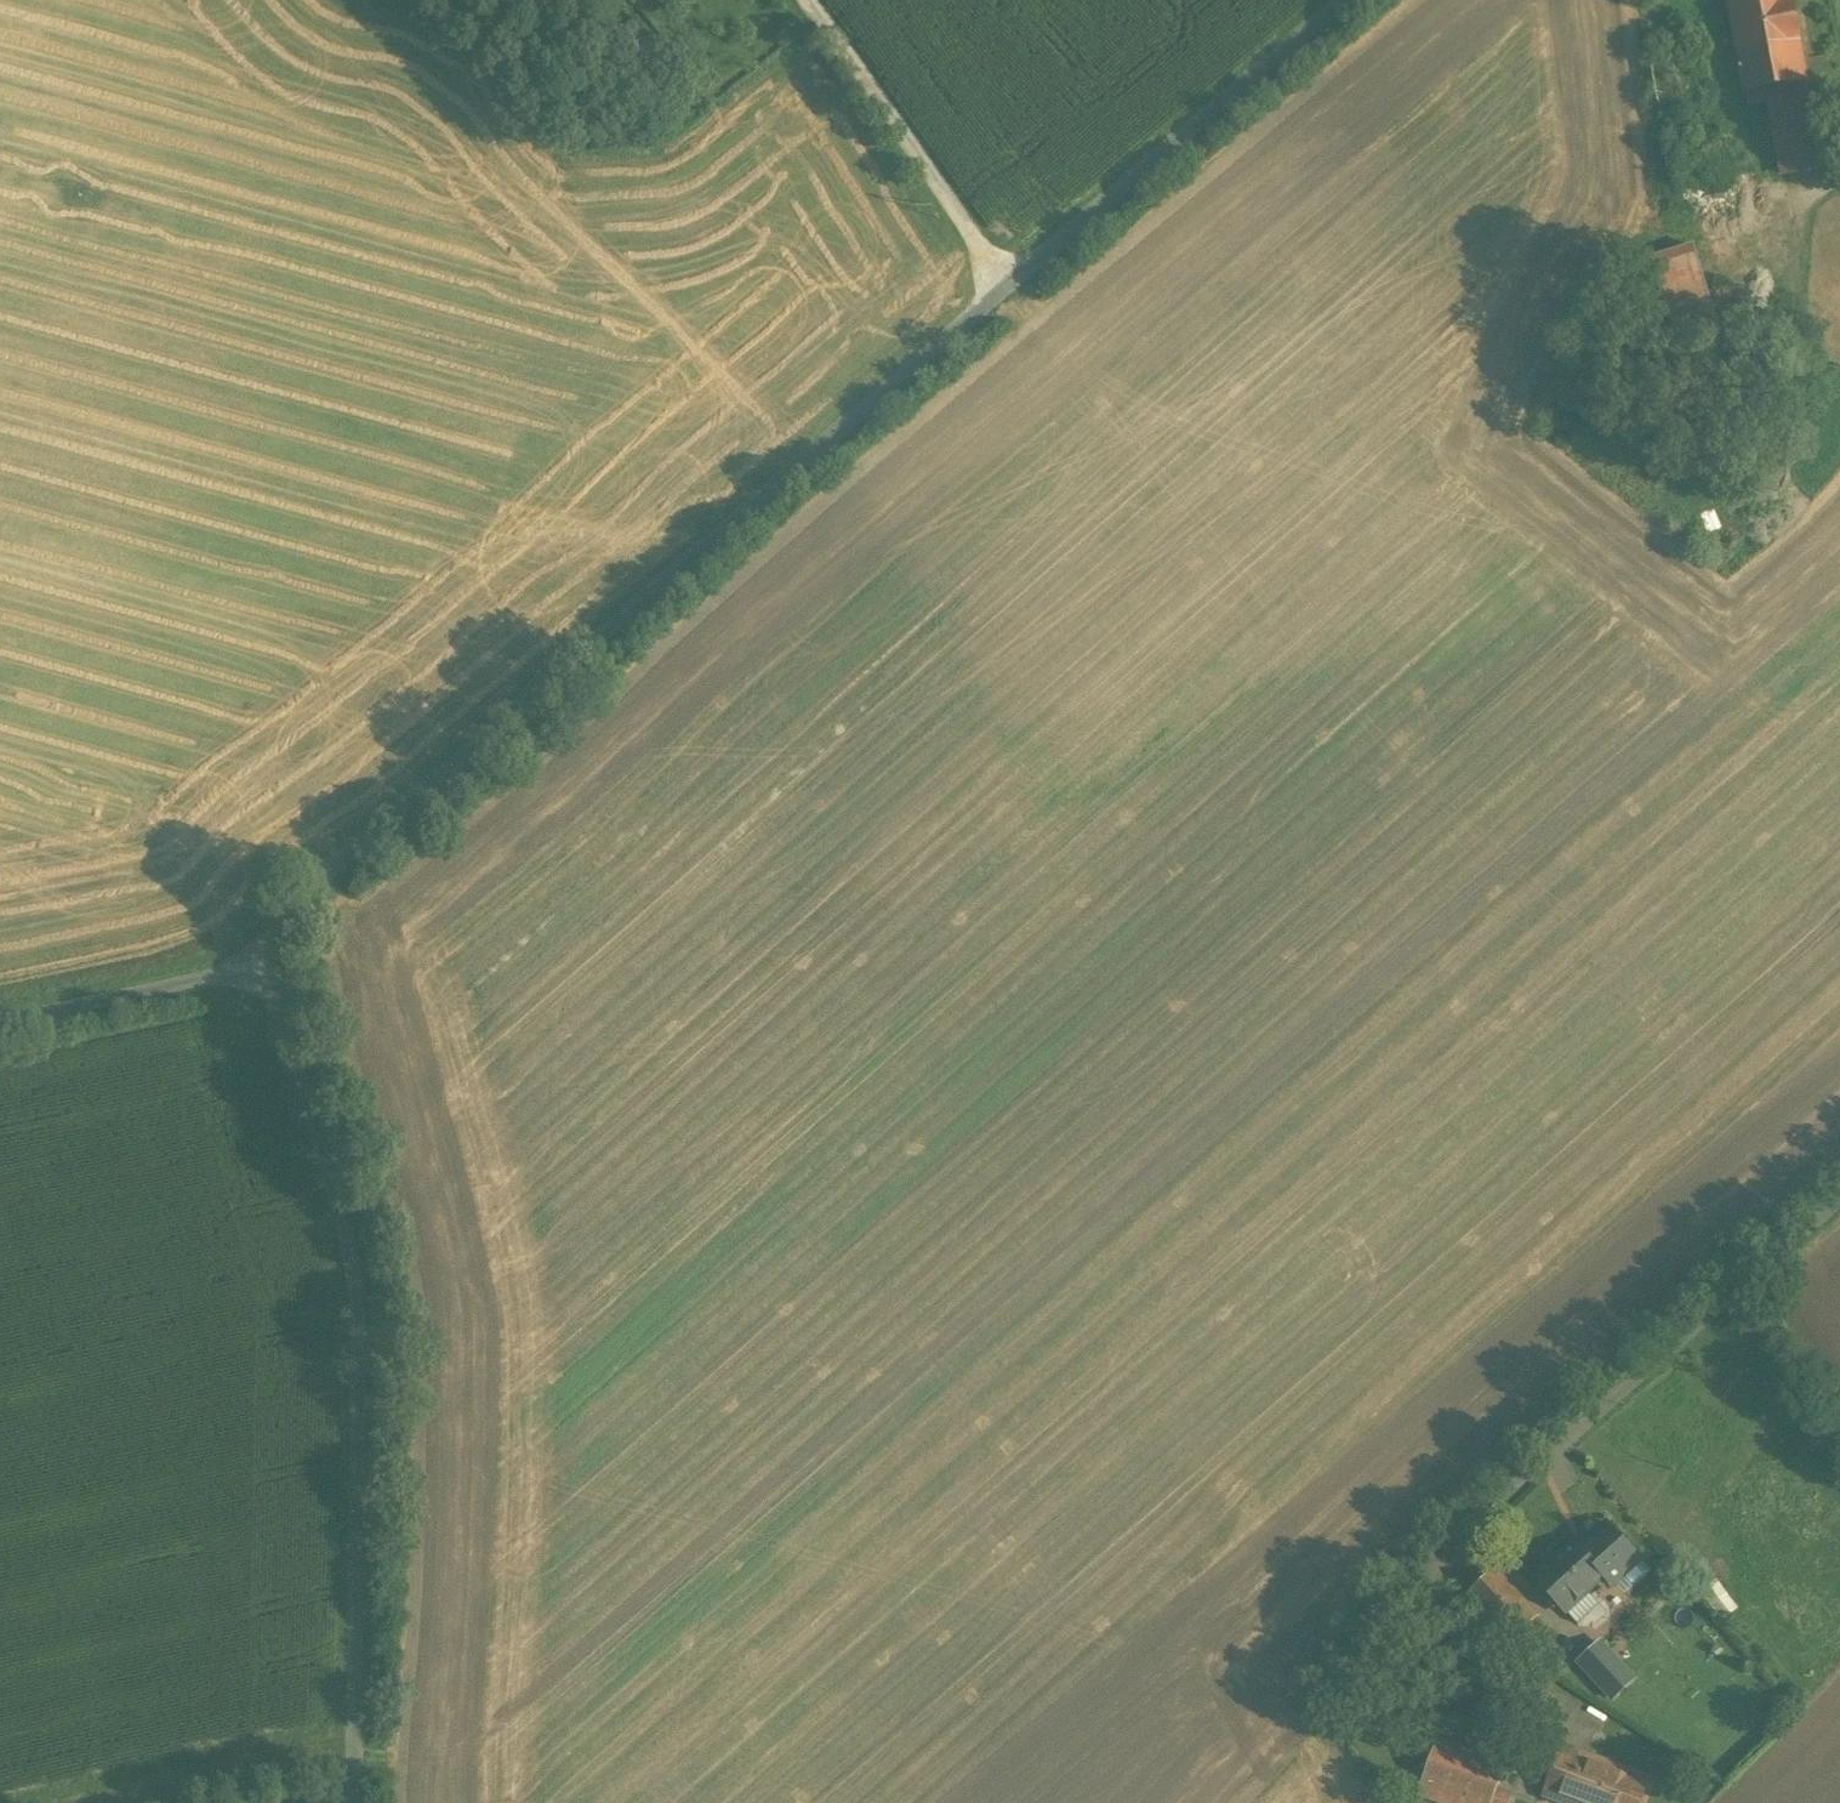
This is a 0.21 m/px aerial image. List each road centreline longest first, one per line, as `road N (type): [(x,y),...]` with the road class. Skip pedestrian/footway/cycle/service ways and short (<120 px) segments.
road 1 (unclassified): [(1349,0),(326,863),(285,911),(273,952)]
road 2 (unclassified): [(273,952),(353,1222),(343,1802)]
road 3 (unclassified): [(1500,1492),(1839,1196)]
road 4 (unclassified): [(0,1011),(273,952)]

